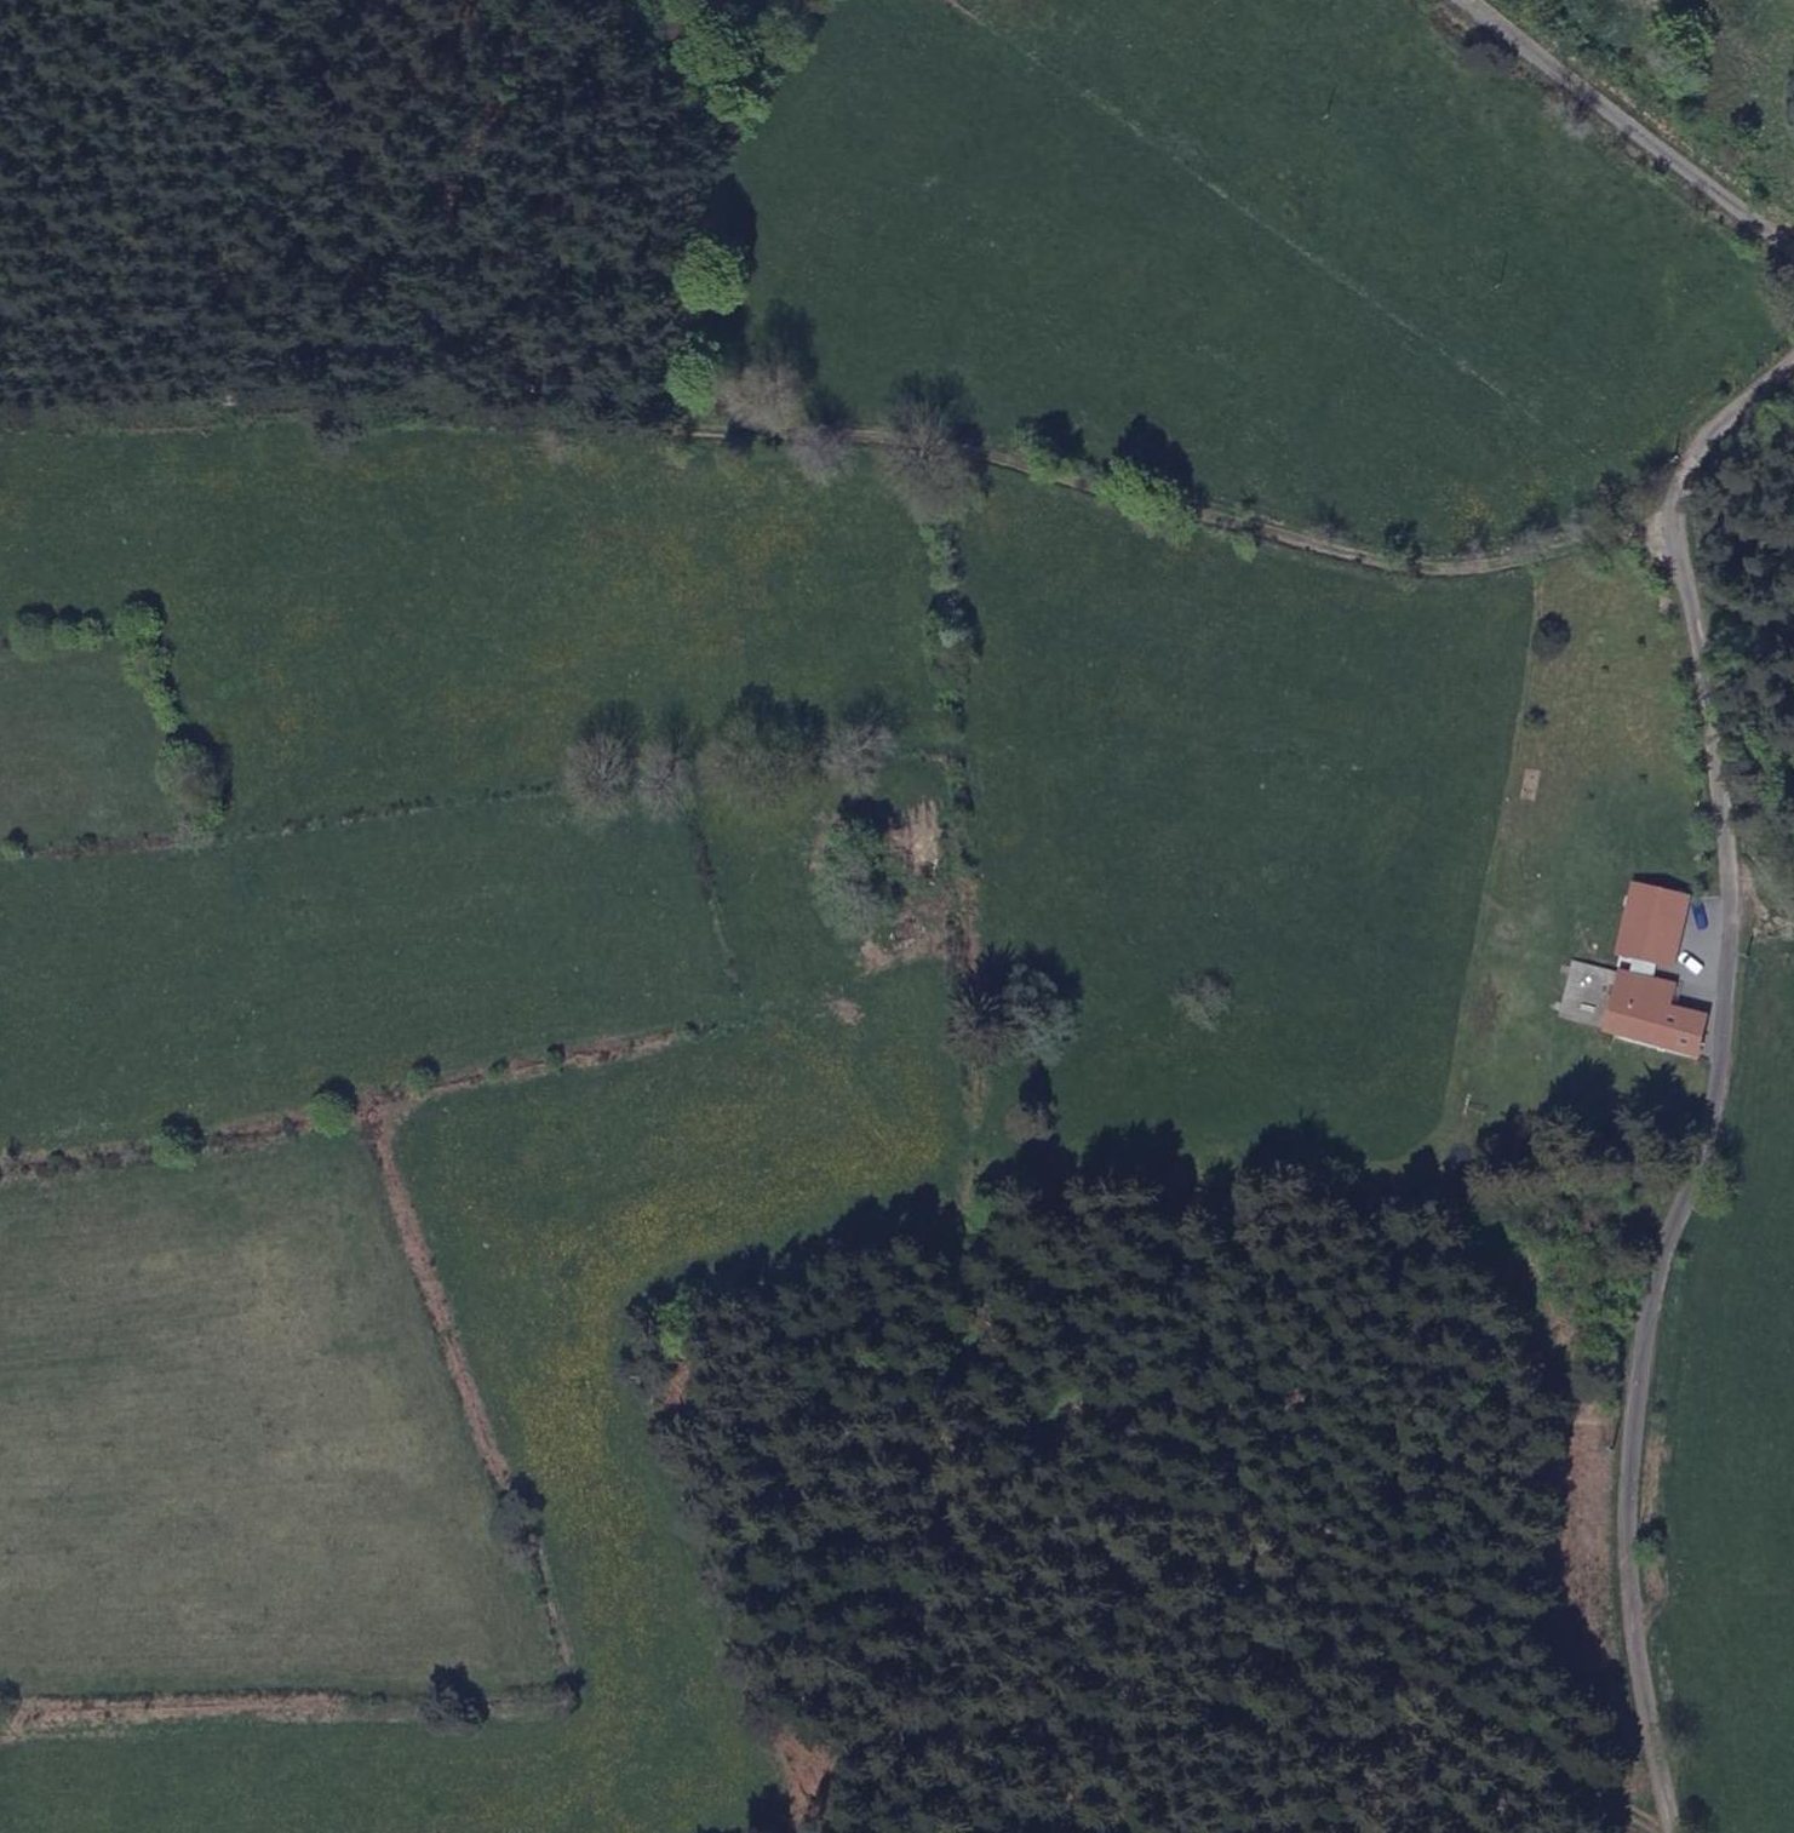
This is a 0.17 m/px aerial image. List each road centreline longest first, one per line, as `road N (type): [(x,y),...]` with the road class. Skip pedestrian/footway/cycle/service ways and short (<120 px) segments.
road 1 (track): [(1674,499),(1513,562),(1400,569),(947,452),(0,418)]
road 2 (unclassified): [(1793,371),(1674,499),(1716,757),(1732,948),(1712,1096),(1642,1351),(1628,1484),(1636,1608),(1675,1832)]
road 3 (unclassified): [(1793,259),(1448,0)]

